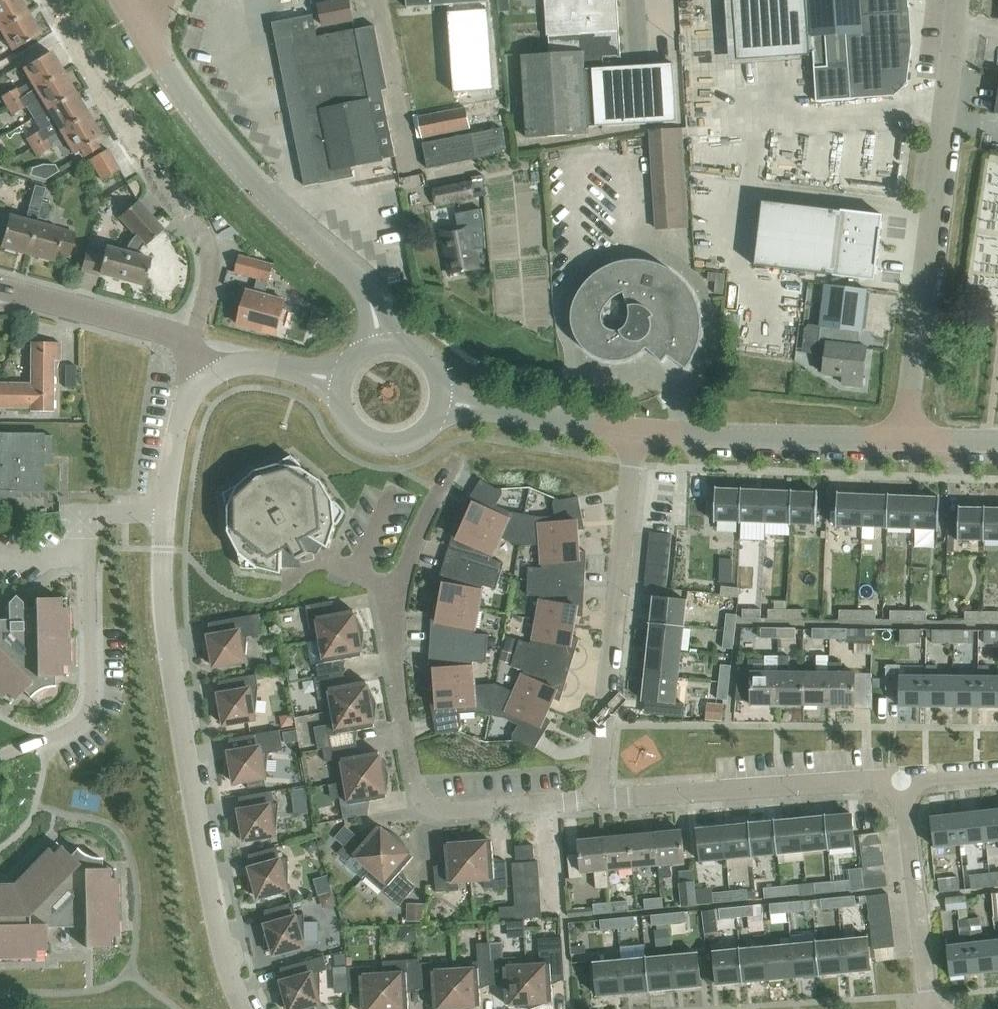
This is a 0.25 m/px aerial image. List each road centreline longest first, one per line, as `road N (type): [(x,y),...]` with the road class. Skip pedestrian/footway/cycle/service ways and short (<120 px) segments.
road 1 (unclassified): [(243,1008),(222,950),(200,836),(163,619),(161,556)]
road 2 (unclassified): [(906,439),(956,0)]
road 3 (tertiary): [(379,341),(363,286),(235,165),(125,5)]
road 4 (residential): [(53,0),(204,242),(209,284),(195,326),(182,338)]
road 5 (residential): [(594,798),(447,810),(426,803),(395,666),(395,590)]
road 6 (residential): [(594,798),(634,429)]
road 7 (residential): [(594,798),(900,777)]
road 8 (tertiary): [(906,439),(634,429)]
road 9 (residential): [(928,1008),(900,777)]
road 10 (tertiary): [(634,429),(442,401)]
road 11 (tertiary): [(182,338),(0,286)]
road 12 (unclassified): [(162,541),(179,420),(206,377)]
road 13 (unclassified): [(411,169),(375,0)]
road 14 (tertiary): [(339,381),(346,422),(380,444),(420,435),(442,401)]
road 15 (residential): [(395,590),(458,455)]
road 16 (tertiary): [(206,377),(260,363),(339,381)]

